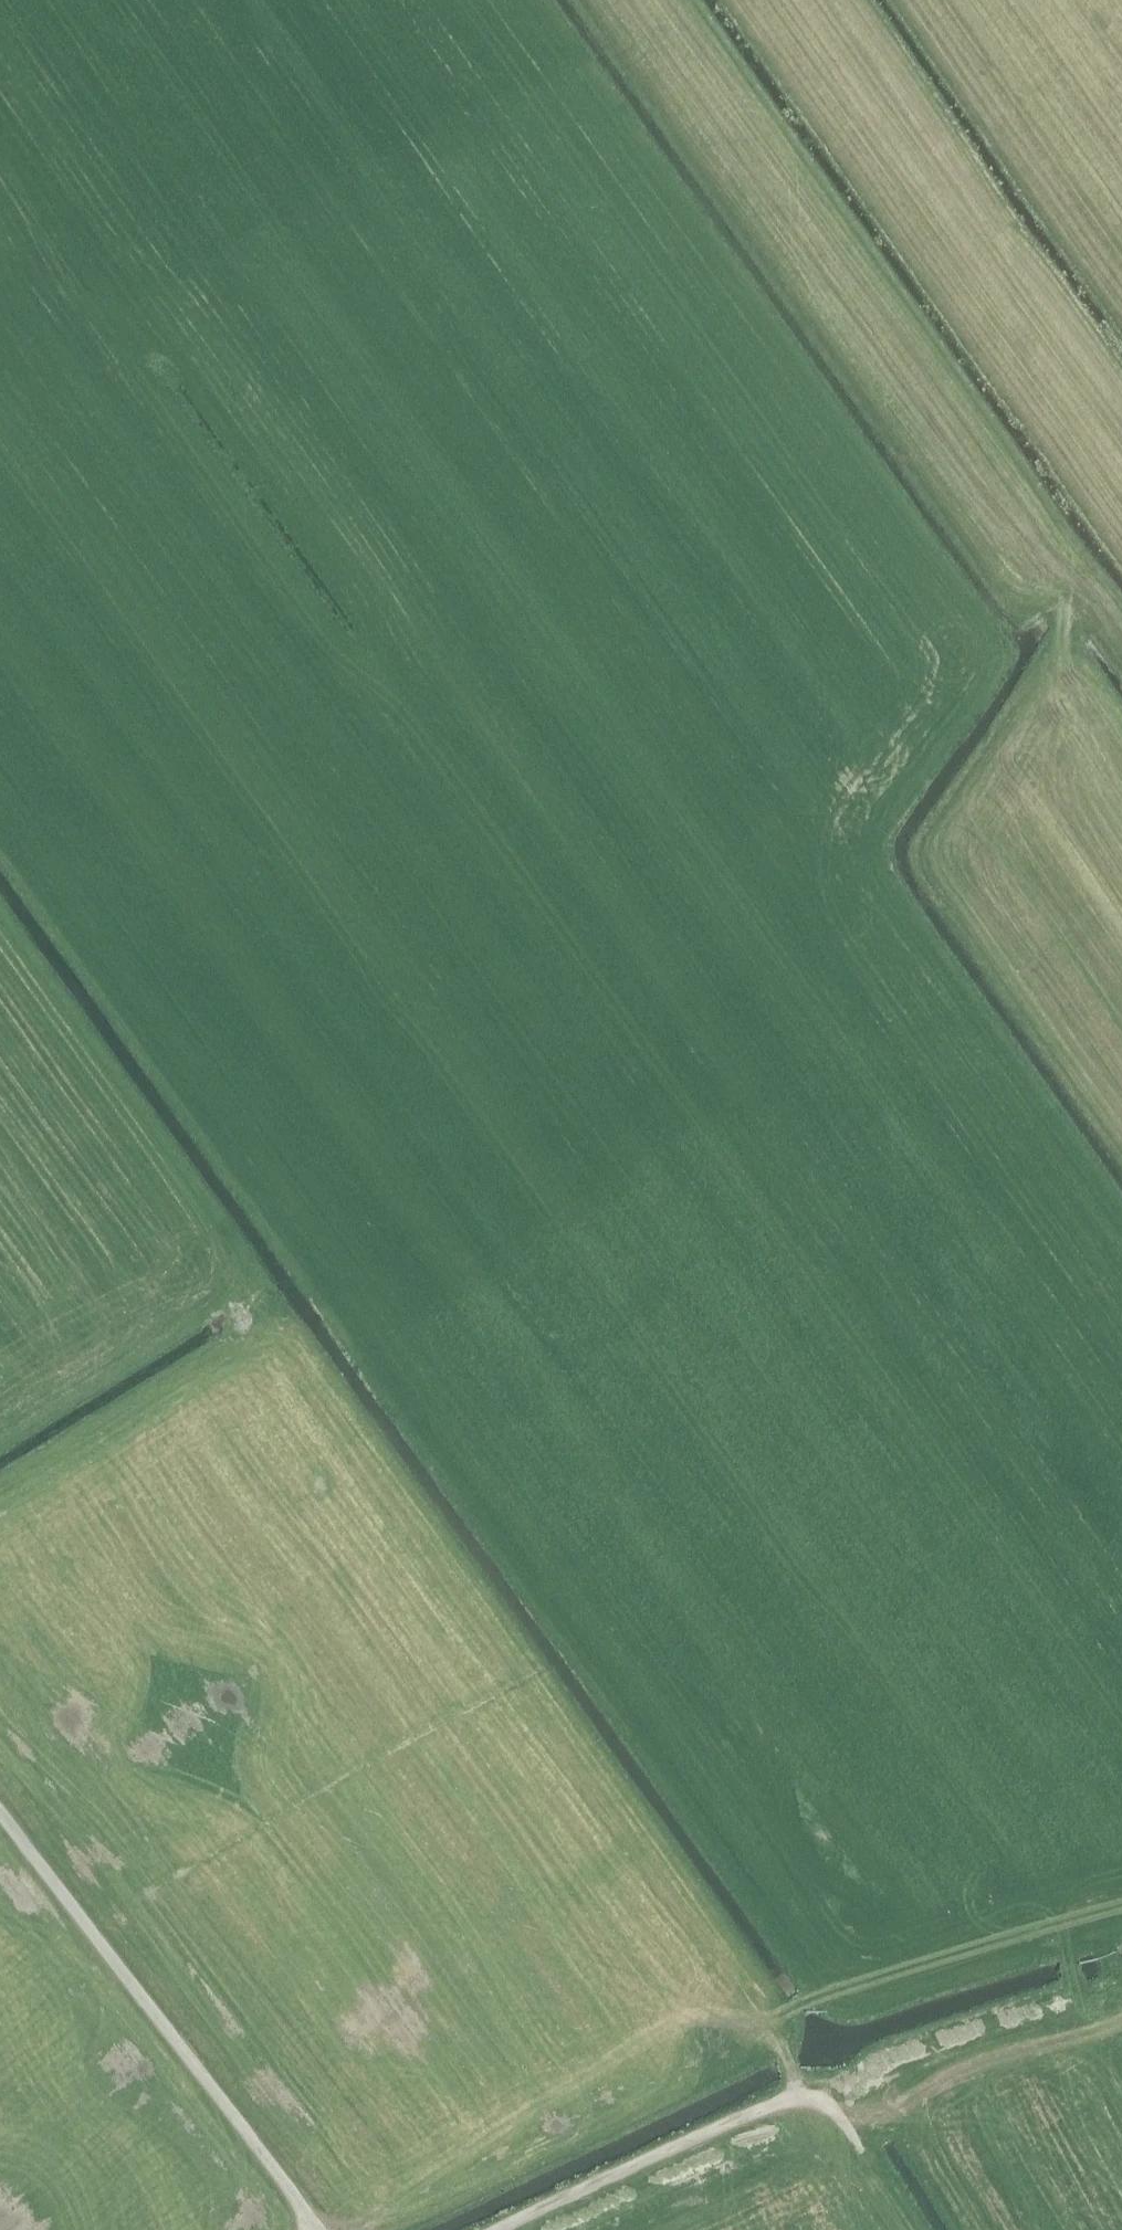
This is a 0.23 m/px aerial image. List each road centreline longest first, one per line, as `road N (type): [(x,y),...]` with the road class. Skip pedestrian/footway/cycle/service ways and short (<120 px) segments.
road 1 (track): [(0,1812),(316,2229)]
road 2 (track): [(495,2229),(786,2099),(831,2108),(870,2166)]

